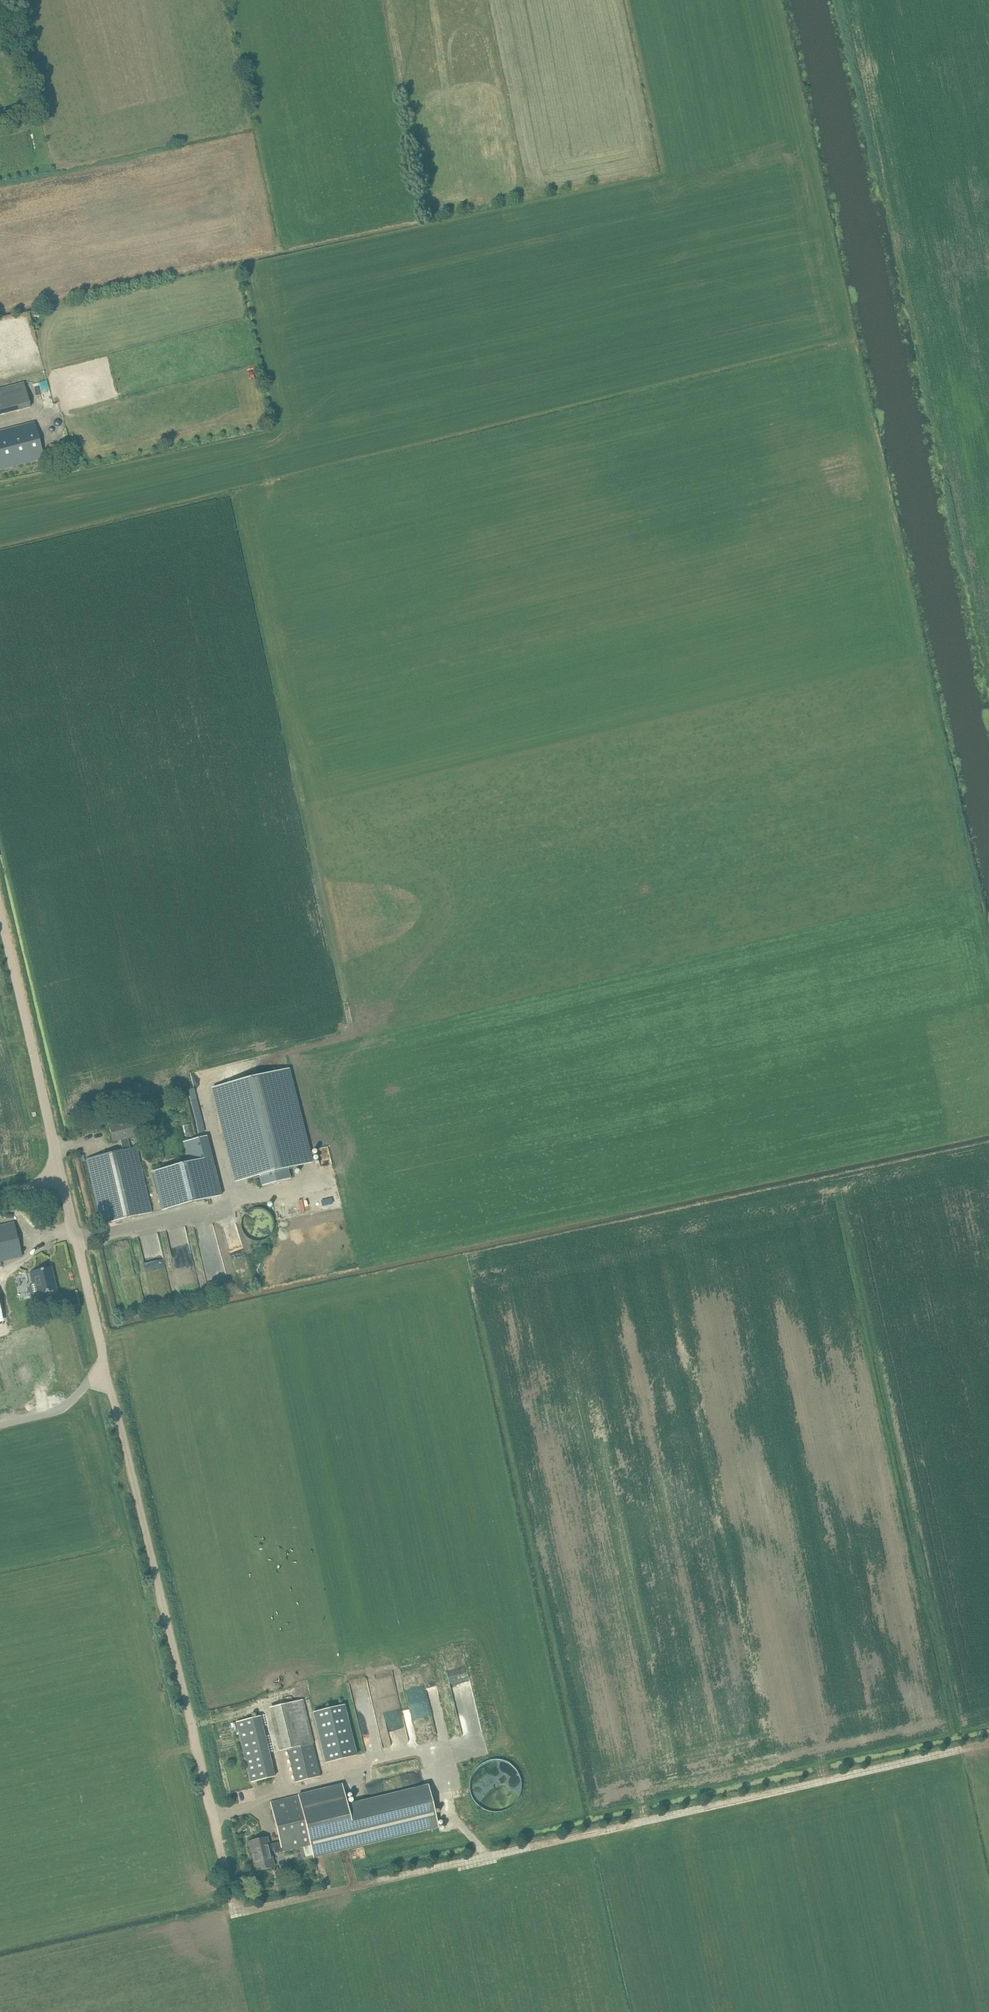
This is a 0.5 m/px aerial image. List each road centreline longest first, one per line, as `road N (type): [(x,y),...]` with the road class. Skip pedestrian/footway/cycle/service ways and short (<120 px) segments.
road 1 (unclassified): [(988,1743),(240,1909),(61,1178)]
road 2 (unclassified): [(61,1178),(0,925)]

